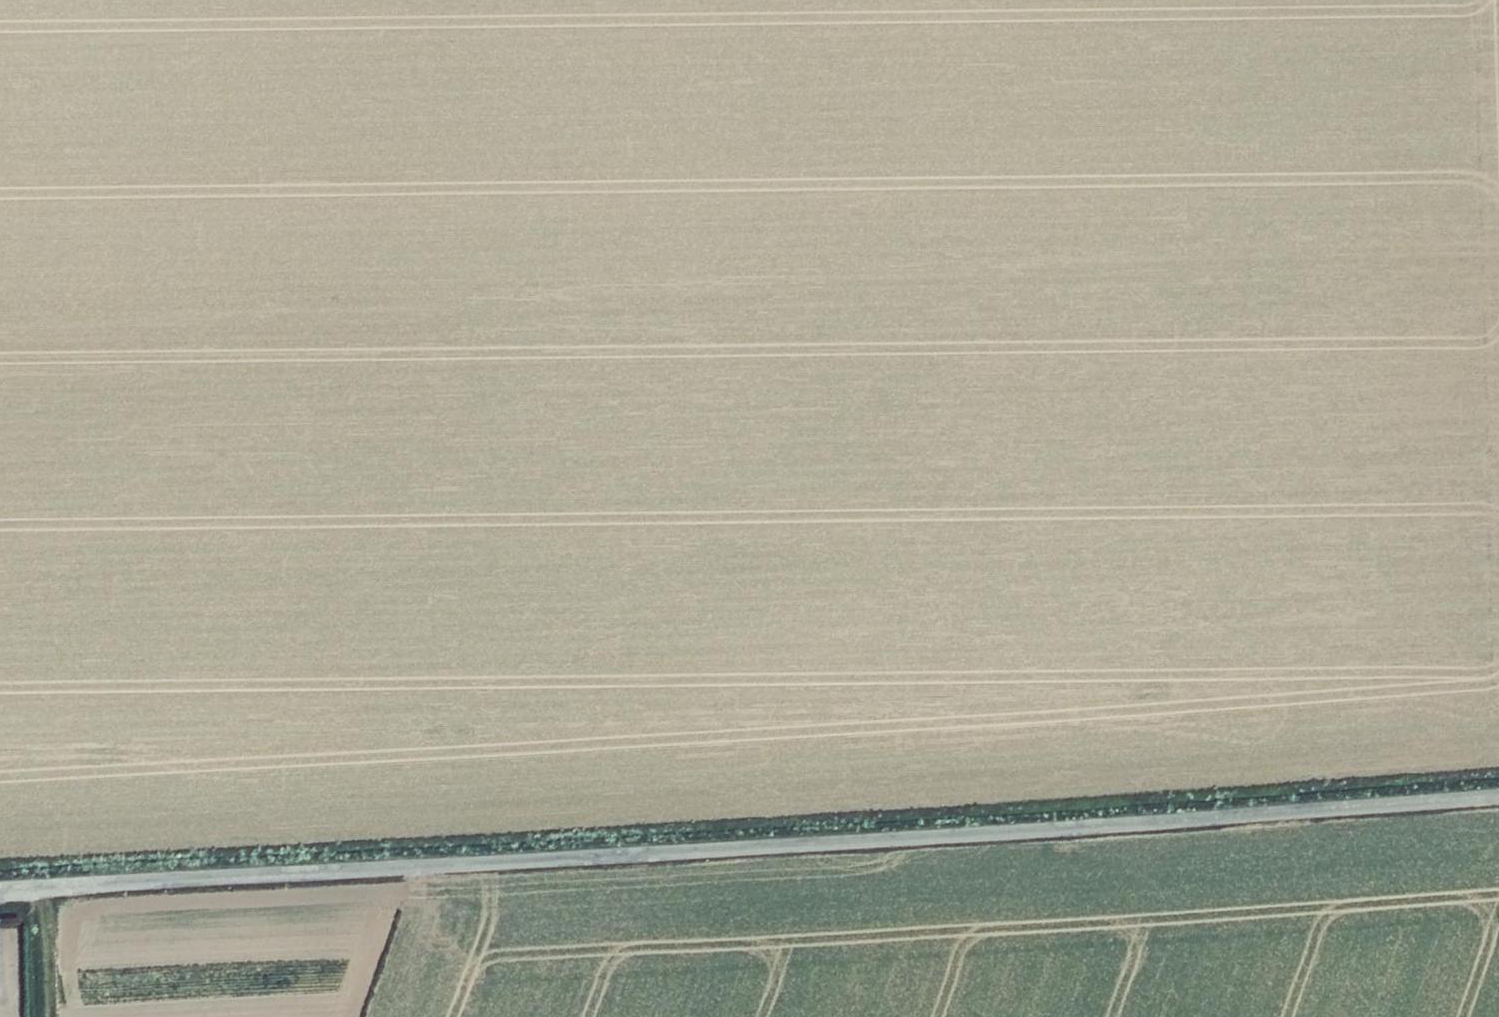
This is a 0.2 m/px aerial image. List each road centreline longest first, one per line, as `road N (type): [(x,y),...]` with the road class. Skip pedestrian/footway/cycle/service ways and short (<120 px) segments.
road 1 (unclassified): [(1498,797),(0,894)]

